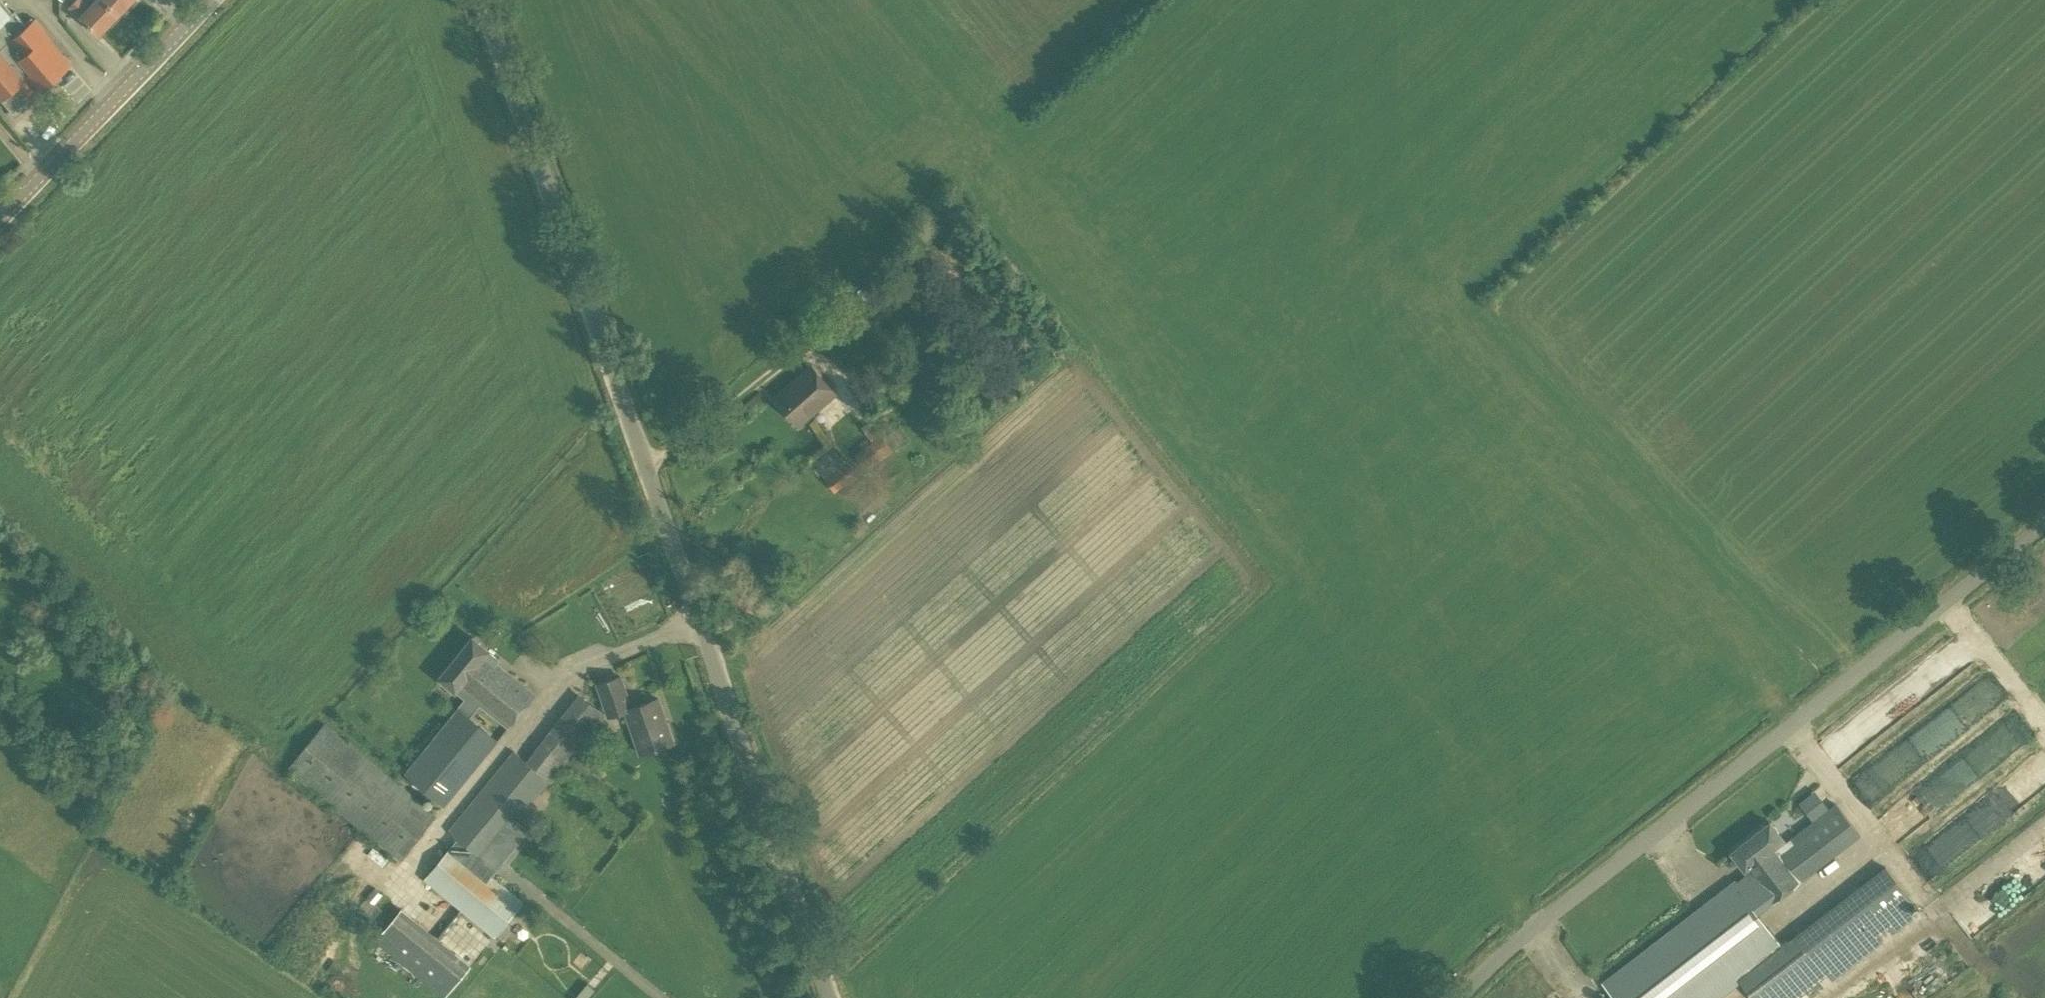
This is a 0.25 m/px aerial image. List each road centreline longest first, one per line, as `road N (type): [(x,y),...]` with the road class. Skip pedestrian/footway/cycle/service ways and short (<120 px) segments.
road 1 (unclassified): [(825,997),(648,499),(483,0)]
road 2 (unclassified): [(1458,997),(1514,945),(2044,525)]
road 3 (tertiary): [(208,0),(0,219)]

